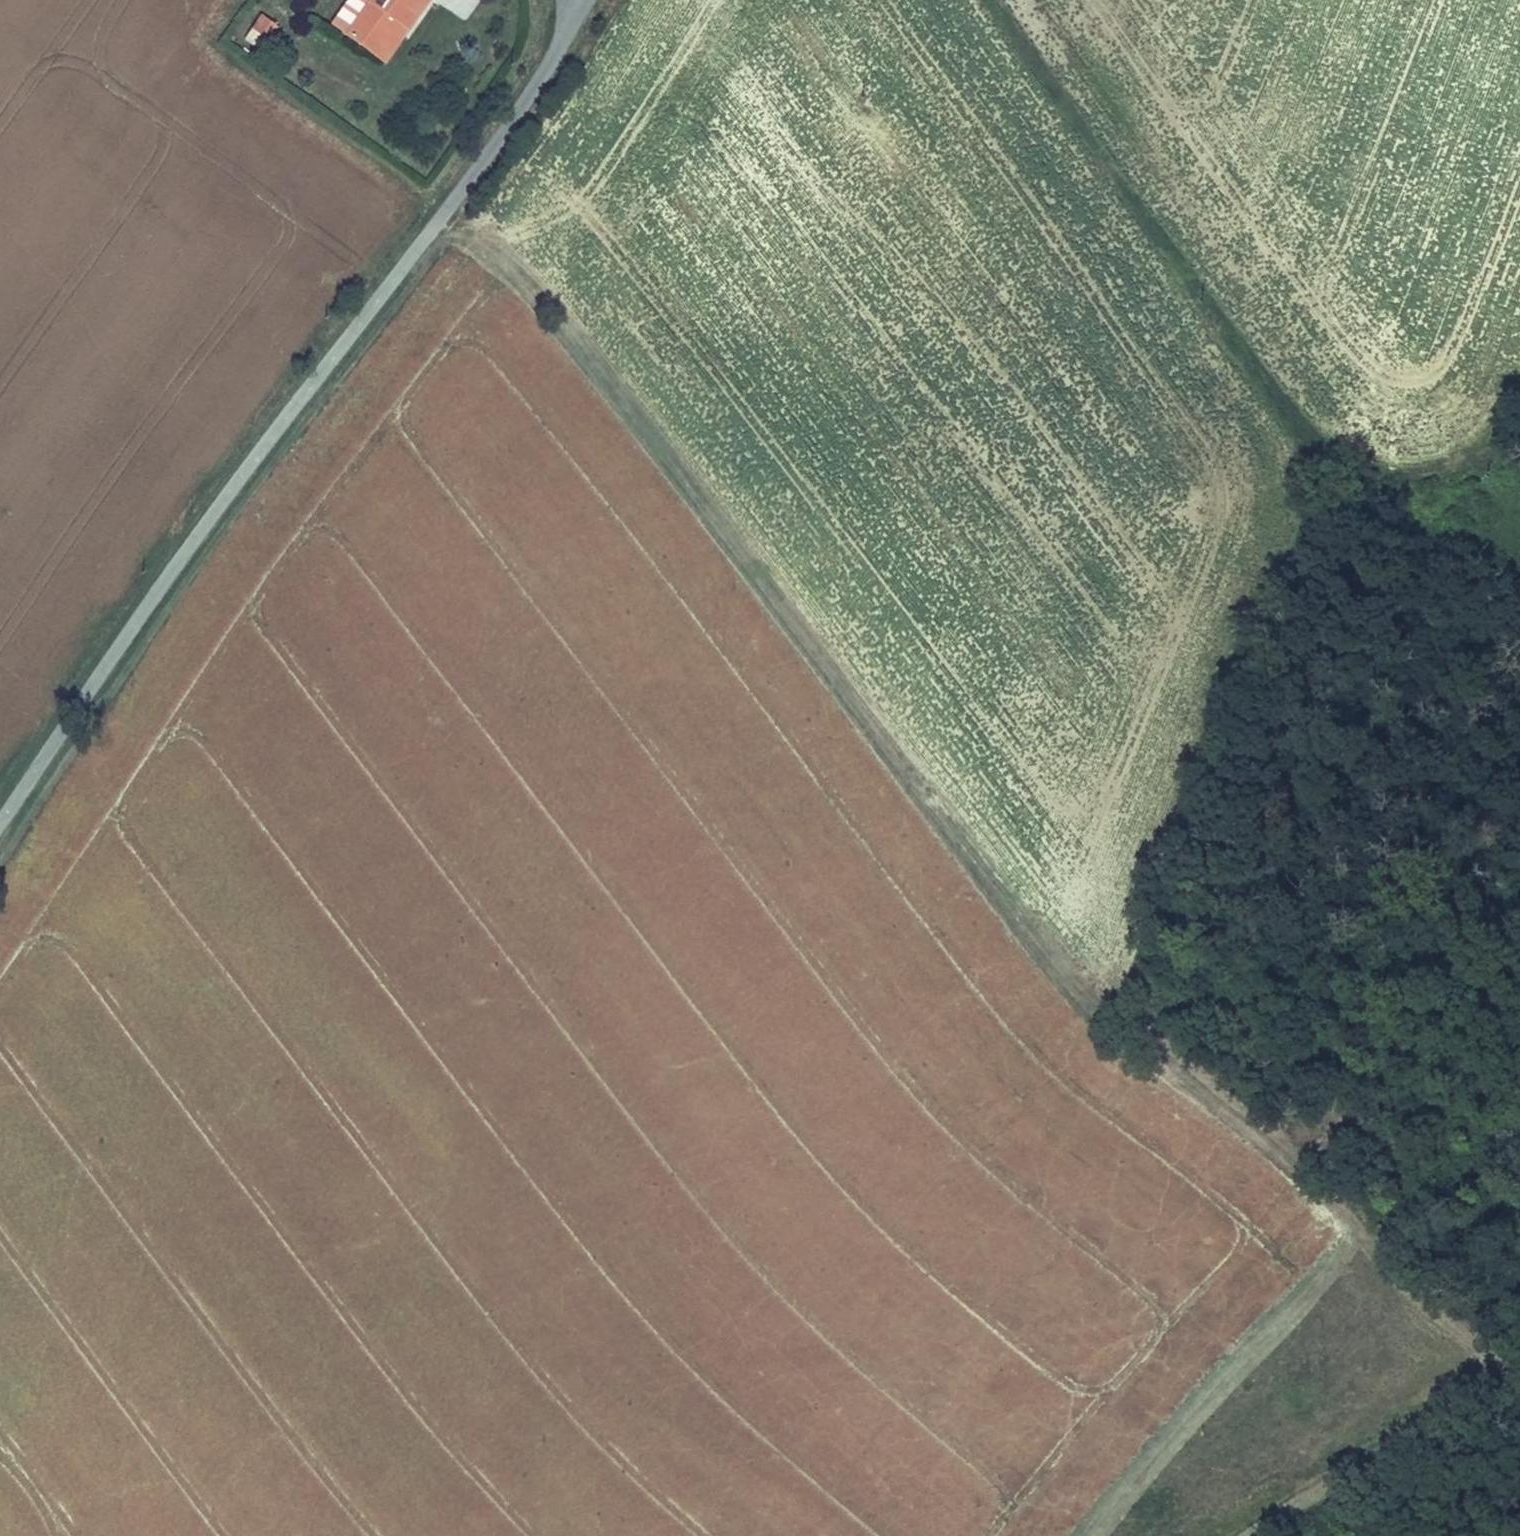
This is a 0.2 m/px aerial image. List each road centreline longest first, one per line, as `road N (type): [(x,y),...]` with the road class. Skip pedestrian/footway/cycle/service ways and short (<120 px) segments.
road 1 (track): [(1345,1207),(1264,1129),(1161,1072),(1042,947),(496,244),(446,207)]
road 2 (unclassified): [(0,818),(260,445),(518,110),(581,7)]

